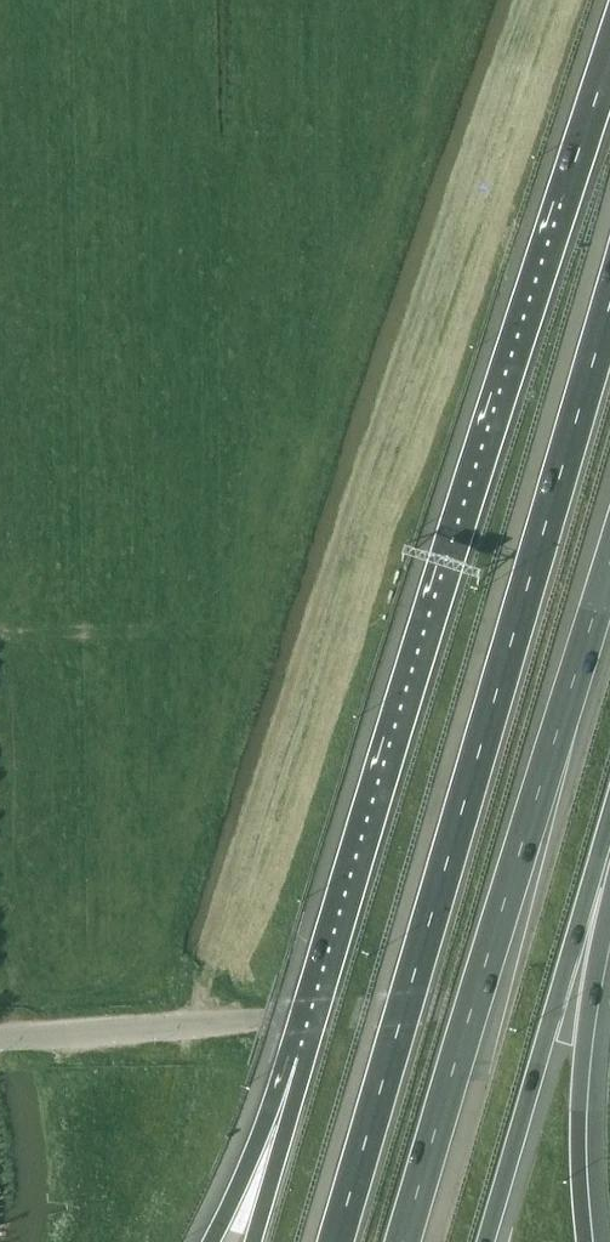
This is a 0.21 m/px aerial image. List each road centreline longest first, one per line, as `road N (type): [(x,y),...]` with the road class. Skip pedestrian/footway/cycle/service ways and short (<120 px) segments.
road 1 (motorway): [(609,60),(297,1061)]
road 2 (motorway): [(609,308),(336,1241)]
road 3 (motorway): [(404,1241),(609,564)]
road 4 (unclassified): [(0,1043),(609,992)]
road 5 (motorway): [(486,1241),(609,816)]
road 6 (motorway): [(585,1241),(582,1053),(609,869)]
road 7 (motorway): [(297,1061),(211,1241)]
road 8 (motorway): [(297,1061),(253,1241)]

